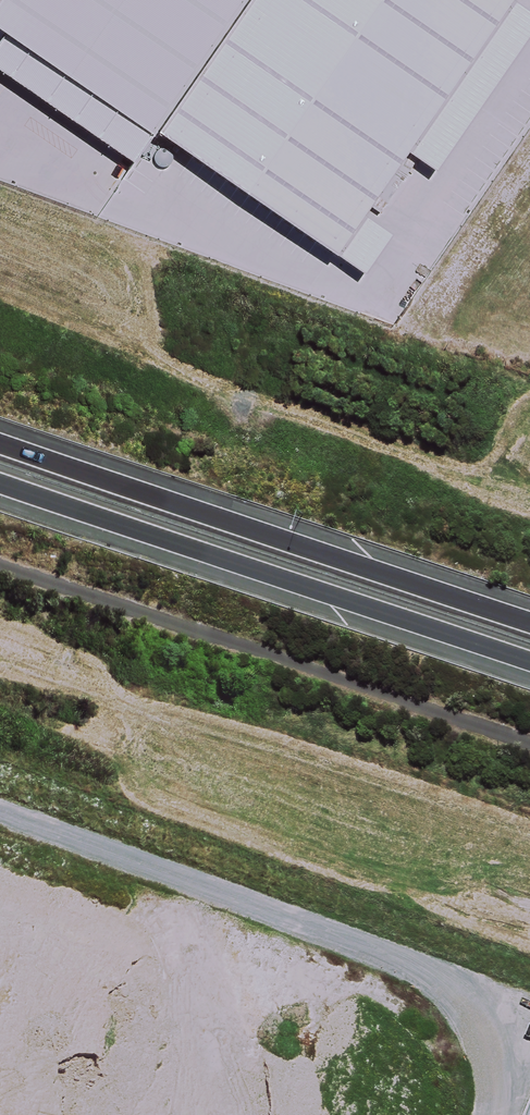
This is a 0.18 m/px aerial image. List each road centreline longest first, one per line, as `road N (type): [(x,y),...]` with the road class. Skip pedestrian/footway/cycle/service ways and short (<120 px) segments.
road 1 (motorway): [(529,664),(0,479)]
road 2 (motorway): [(0,437),(529,617)]

